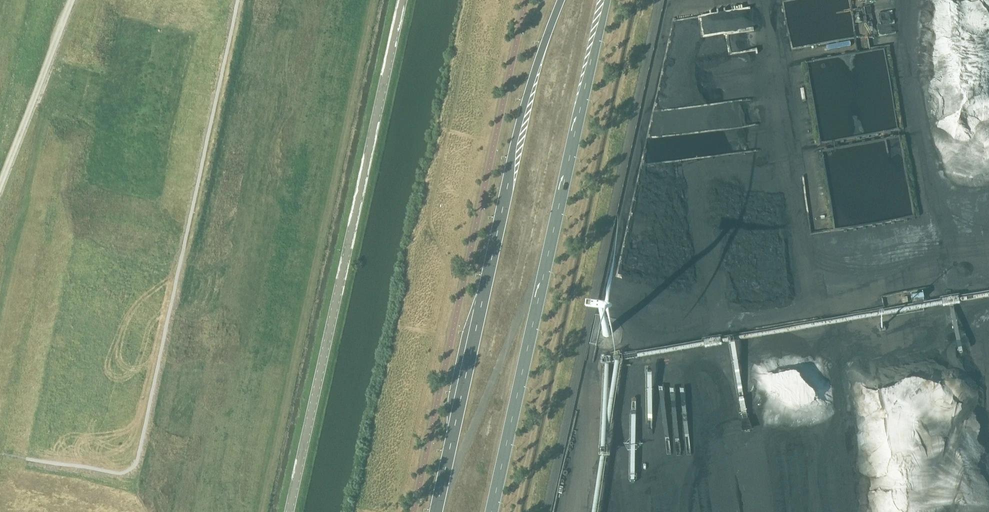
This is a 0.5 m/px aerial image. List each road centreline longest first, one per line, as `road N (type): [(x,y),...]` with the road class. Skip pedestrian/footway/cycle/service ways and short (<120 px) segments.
road 1 (primary): [(561,0),(517,133),(436,511)]
road 2 (primary): [(491,511),(607,0)]
road 3 (track): [(373,0),(260,511)]
road 4 (tertiary): [(289,511),(402,0)]
road 5 (track): [(72,0),(0,184)]

